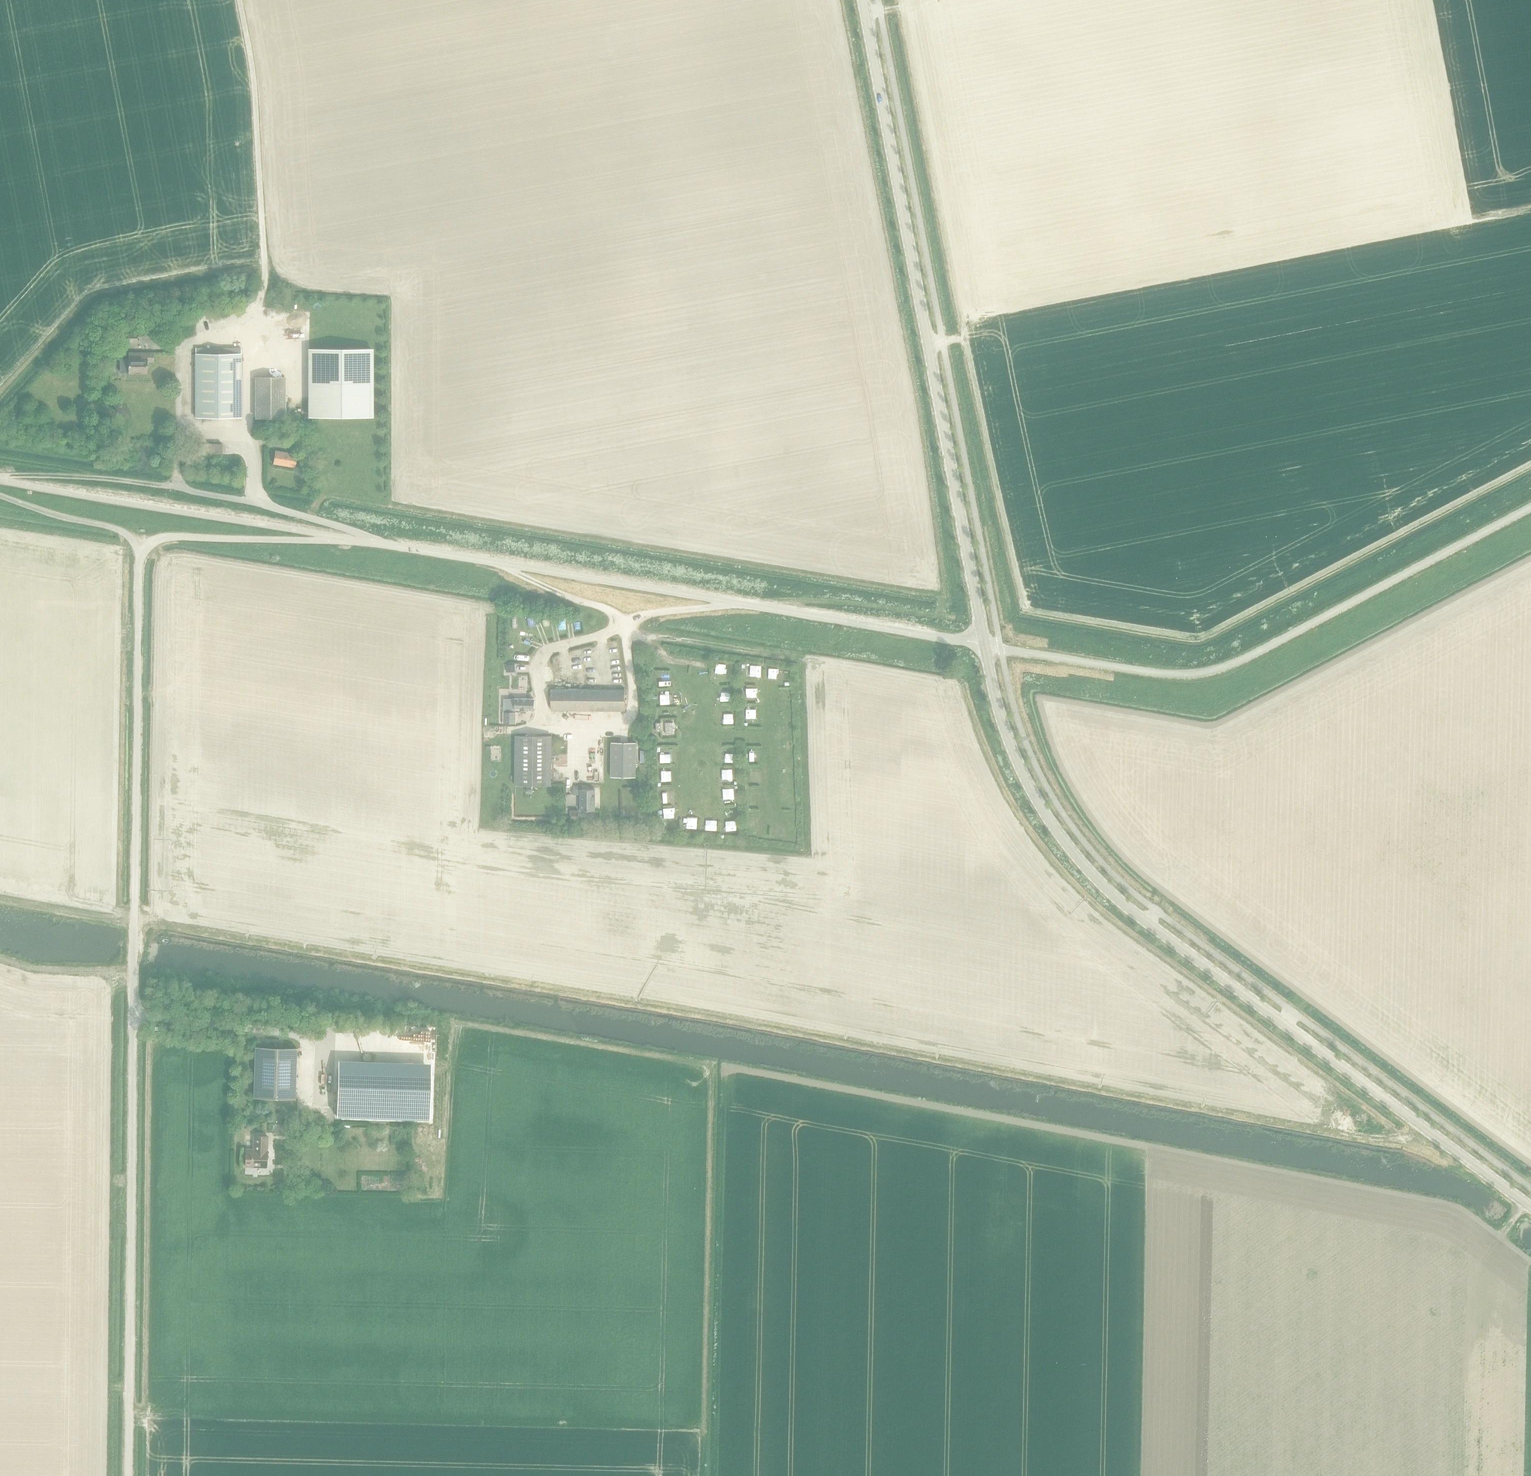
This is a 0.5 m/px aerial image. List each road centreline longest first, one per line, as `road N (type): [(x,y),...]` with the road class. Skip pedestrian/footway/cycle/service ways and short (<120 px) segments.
road 1 (track): [(1454,1138),(1441,1153),(133,921)]
road 2 (unclassified): [(127,1475),(140,551)]
road 3 (secondary): [(1530,1203),(1085,868),(1029,784),(983,645)]
road 4 (secondary): [(983,645),(941,385),(862,0)]
road 5 (unclassified): [(983,645),(361,542)]
road 6 (unclassified): [(983,645),(1188,674),(1224,671),(1530,508)]
road 7 (unclassified): [(0,477),(178,486),(357,530),(361,542)]
road 8 (unclassified): [(327,536),(0,481)]
road 9 (track): [(246,0),(263,115),(266,306)]
road 10 (unclassified): [(140,551),(162,538),(327,536)]
road 11 (unclassified): [(0,494),(115,528),(140,551)]

